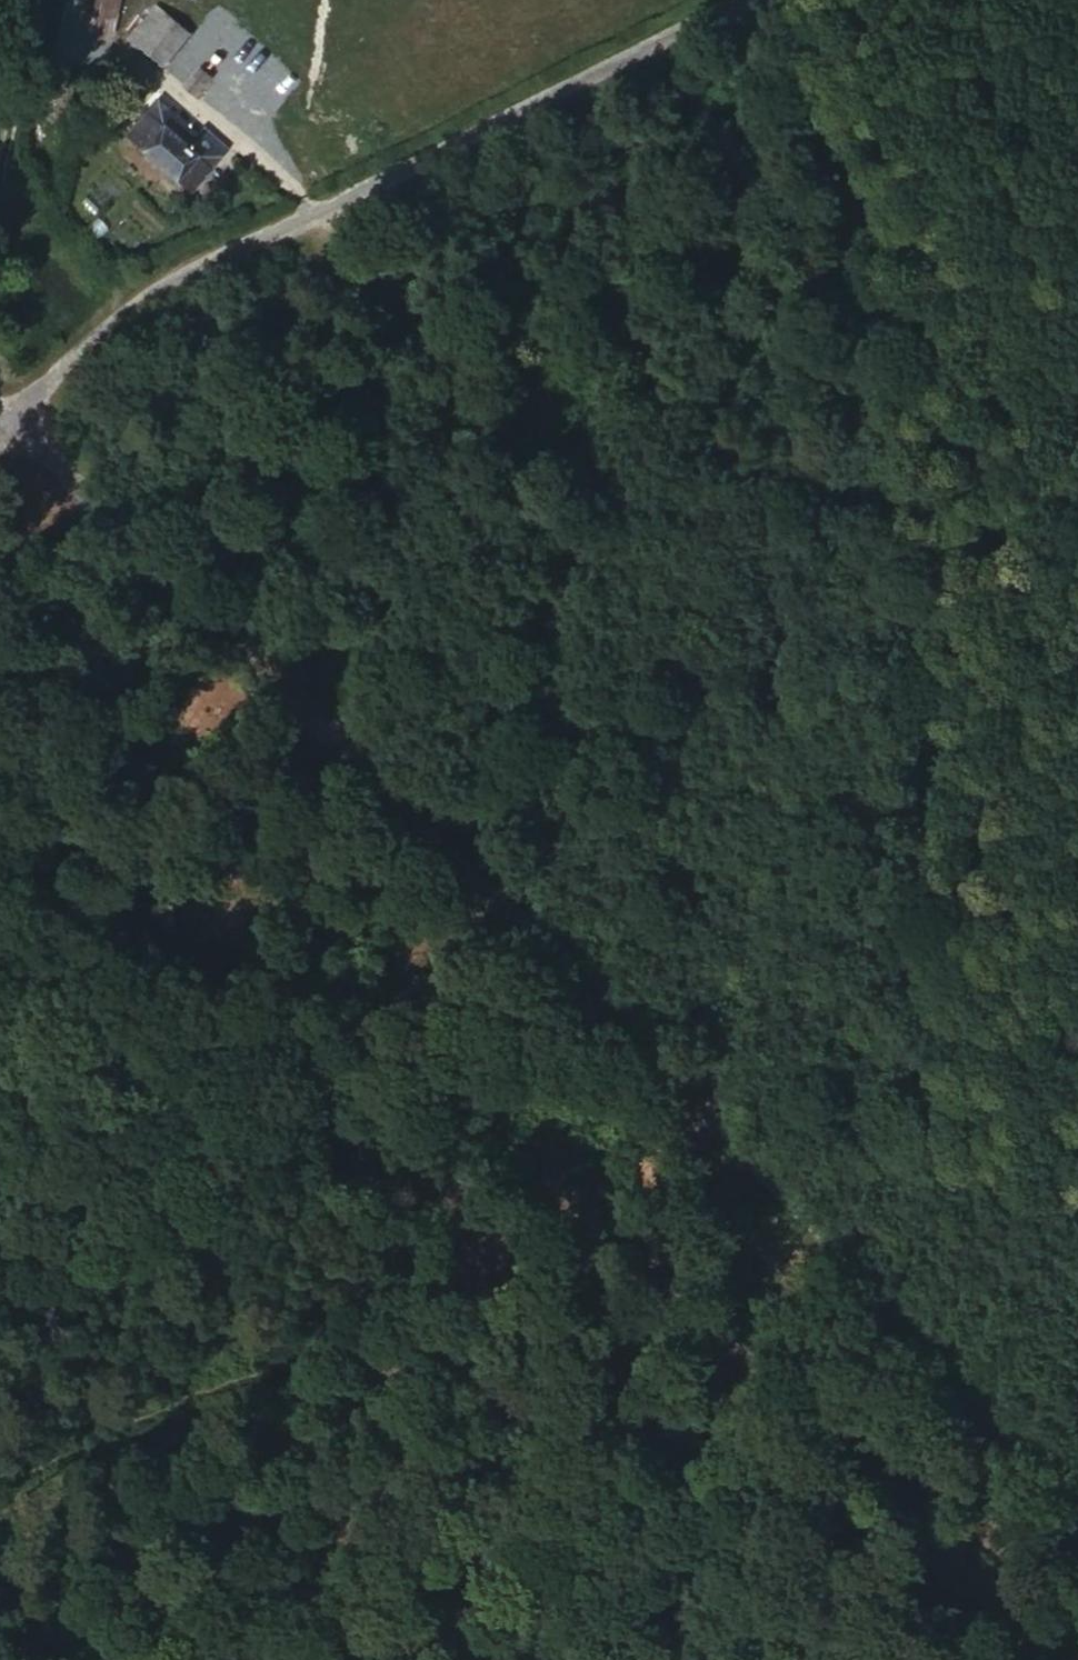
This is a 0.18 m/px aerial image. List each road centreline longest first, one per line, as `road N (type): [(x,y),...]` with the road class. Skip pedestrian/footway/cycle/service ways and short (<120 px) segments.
road 1 (track): [(1077,1531),(0,475)]
road 2 (track): [(739,0),(201,267),(0,412)]
road 3 (track): [(0,231),(55,0)]

